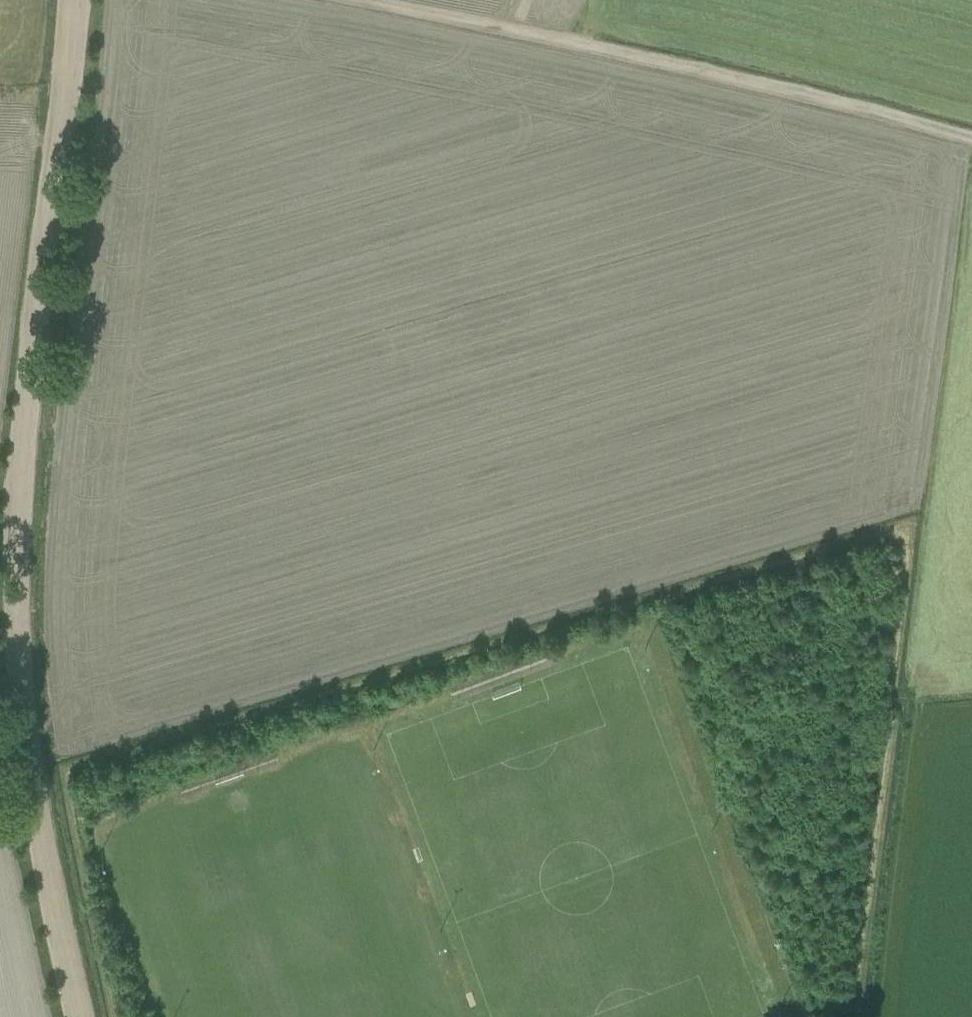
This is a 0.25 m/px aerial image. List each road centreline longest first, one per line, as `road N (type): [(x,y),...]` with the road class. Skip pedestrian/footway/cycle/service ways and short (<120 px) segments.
road 1 (track): [(77,1016),(31,792),(21,652),(21,435),(77,0)]

